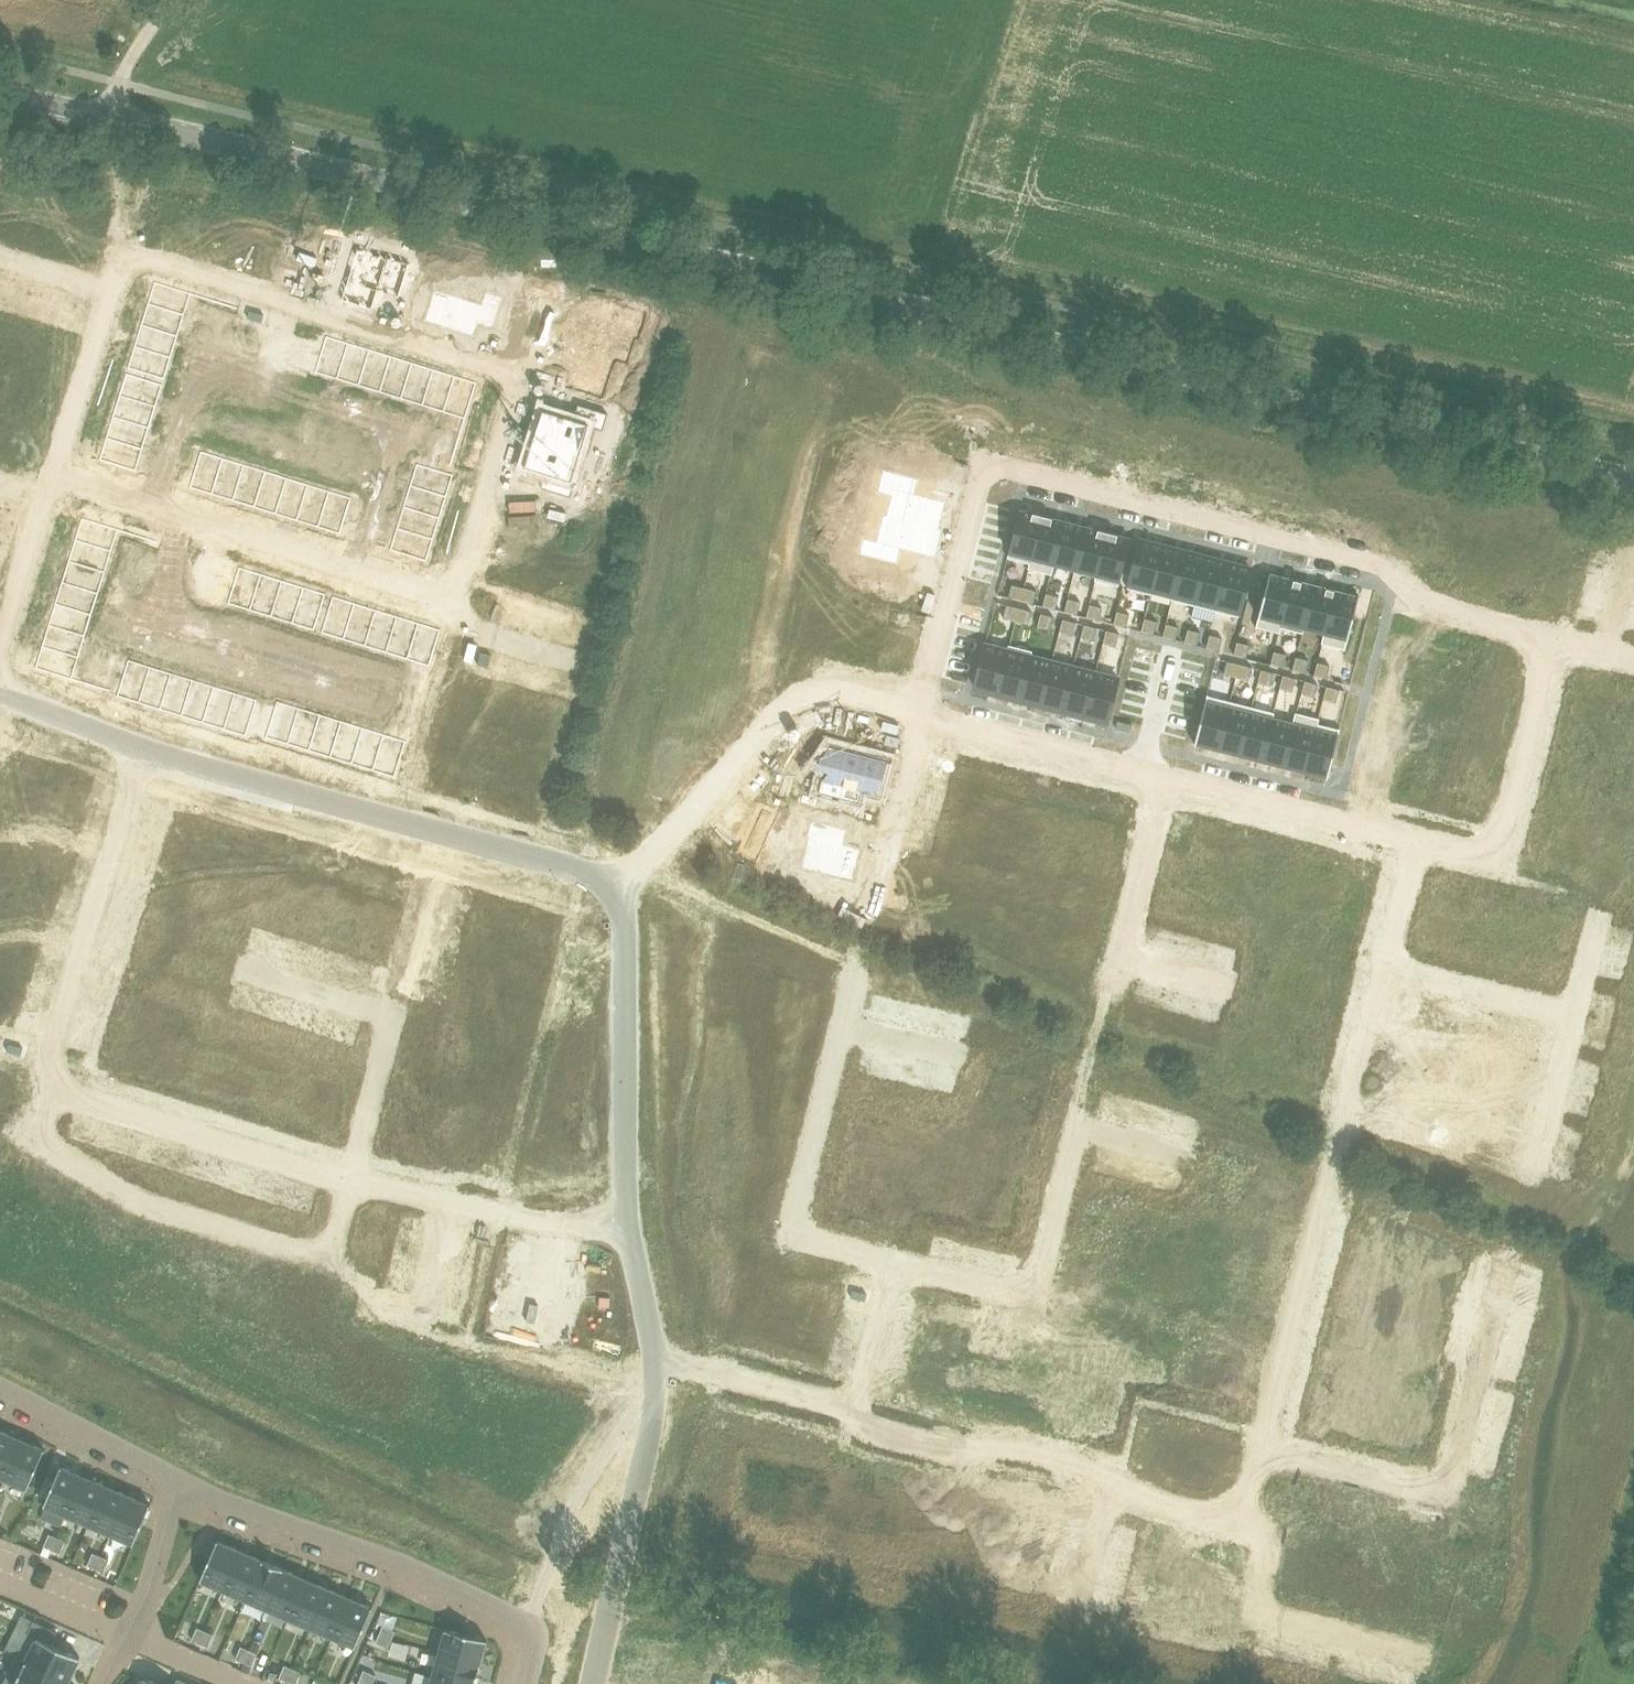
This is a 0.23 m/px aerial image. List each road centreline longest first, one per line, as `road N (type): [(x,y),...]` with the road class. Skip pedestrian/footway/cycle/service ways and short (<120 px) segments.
road 1 (tertiary): [(1633,475),(0,92)]
road 2 (residential): [(162,755),(56,1091),(444,1206),(556,1228),(631,1222)]
road 3 (residential): [(1552,641),(1427,609),(1380,564),(981,467),(919,716)]
road 4 (residential): [(54,473),(457,601),(529,377)]
road 5 (residential): [(1383,969),(1265,1441)]
road 6 (residential): [(162,755),(560,859),(616,886)]
road 7 (residential): [(110,290),(122,264),(153,258),(529,377)]
road 8 (residential): [(1265,1441),(1438,1484),(1496,1257)]
road 9 (residential): [(179,1480),(396,1562),(515,1616),(531,1633)]
road 10 (residential): [(616,886),(803,698),(834,693),(919,716)]
road 11 (residential): [(895,1259),(786,1232),(852,971)]
road 12 (residential): [(616,886),(623,903),(631,1222)]
road 13 (residential): [(655,1362),(551,1554),(531,1633)]
road 14 (residential): [(996,1448),(1247,1511)]
road 15 (residential): [(1167,778),(1415,841)]
road 16 (residential): [(919,716),(1167,778)]
road 17 (residential): [(1109,1009),(1167,778)]
road 18 (residential): [(1552,641),(1495,862)]
road 19 (residential): [(1035,1294),(1089,1078)]
road 20 (residential): [(179,1480),(148,1592),(102,1683)]
road 21 (residential): [(655,1362),(856,1413)]
road 22 (residential): [(0,1388),(179,1480)]
road 23 (residential): [(870,907),(919,716)]
road 24 (residential): [(1383,969),(1570,1019)]
road 25 (residential): [(54,473),(110,290)]
road 26 (residential): [(0,644),(54,473)]
road 27 (residential): [(0,693),(162,755)]
road 28 (residential): [(1570,1019),(1525,1186)]
road 29 (residential): [(996,1448),(1035,1294)]
road 30 (residential): [(895,1259),(856,1413)]
road 31 (residential): [(1035,1294),(895,1259)]
road 32 (residential): [(856,1413),(996,1448)]
road 33 (residential): [(631,1222),(655,1362)]
road 34 (residential): [(1415,841),(1383,969)]
road 35 (track): [(110,117),(129,64),(169,0)]
road 36 (residential): [(1247,1511),(1276,1518),(1253,1608)]

